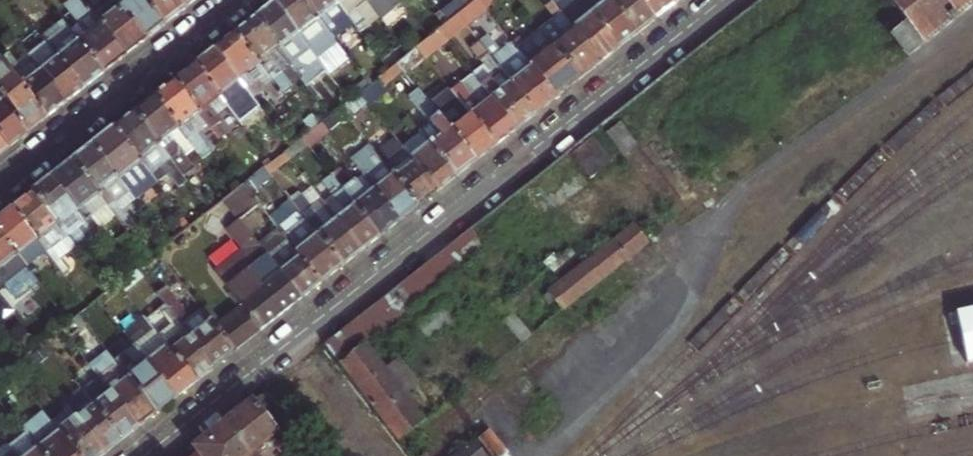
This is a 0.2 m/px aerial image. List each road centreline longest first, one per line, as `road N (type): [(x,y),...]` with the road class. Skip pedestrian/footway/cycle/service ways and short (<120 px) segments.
road 1 (tertiary): [(729,0),(154,455)]
road 2 (residential): [(0,189),(241,0)]

